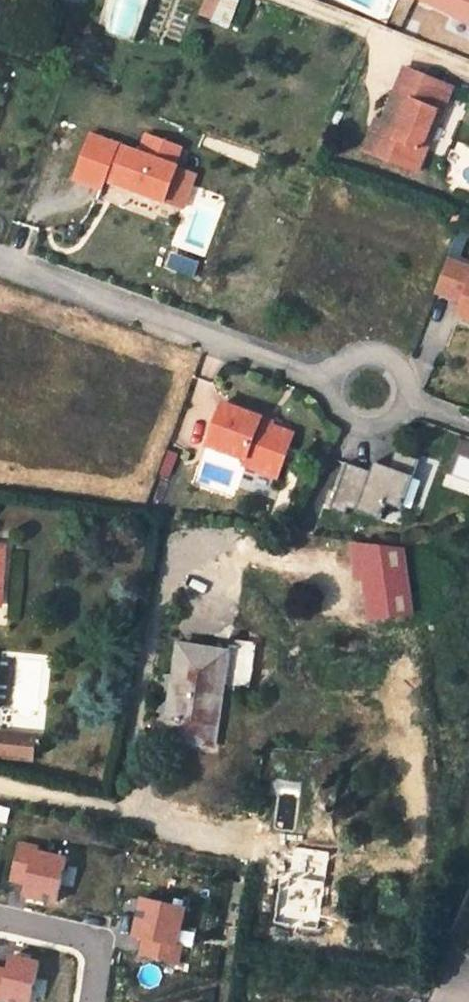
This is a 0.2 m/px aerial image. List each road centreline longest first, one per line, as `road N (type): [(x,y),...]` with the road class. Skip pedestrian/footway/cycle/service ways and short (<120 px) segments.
road 1 (residential): [(0,263),(334,383)]
road 2 (residential): [(0,920),(82,937),(74,1001)]

